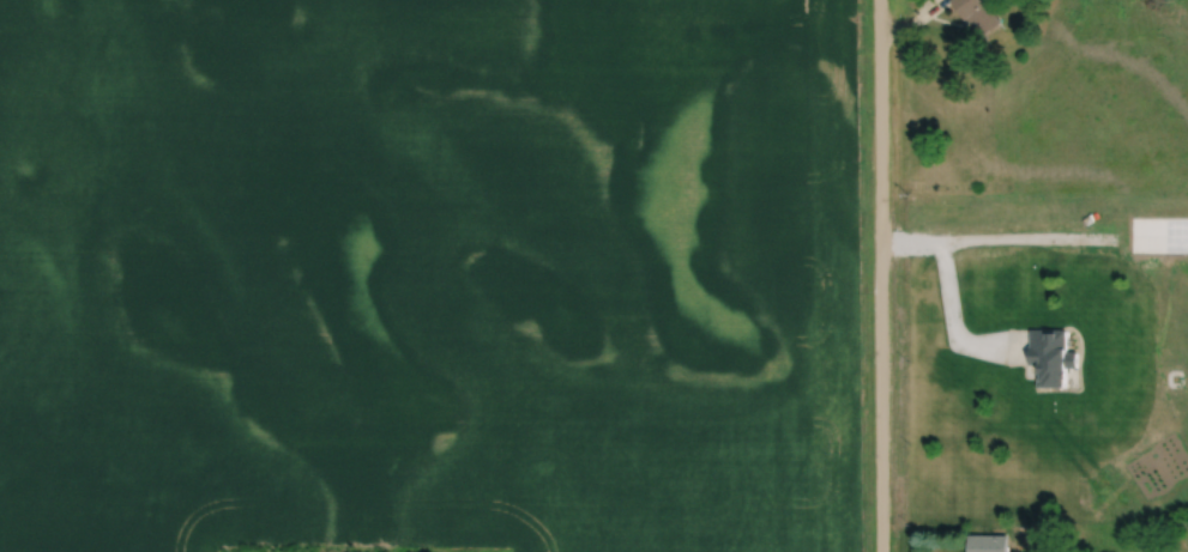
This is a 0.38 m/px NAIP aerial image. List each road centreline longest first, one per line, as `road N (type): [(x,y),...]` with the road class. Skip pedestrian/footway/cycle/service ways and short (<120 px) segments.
road 1 (residential): [(887,551),(886,0)]

